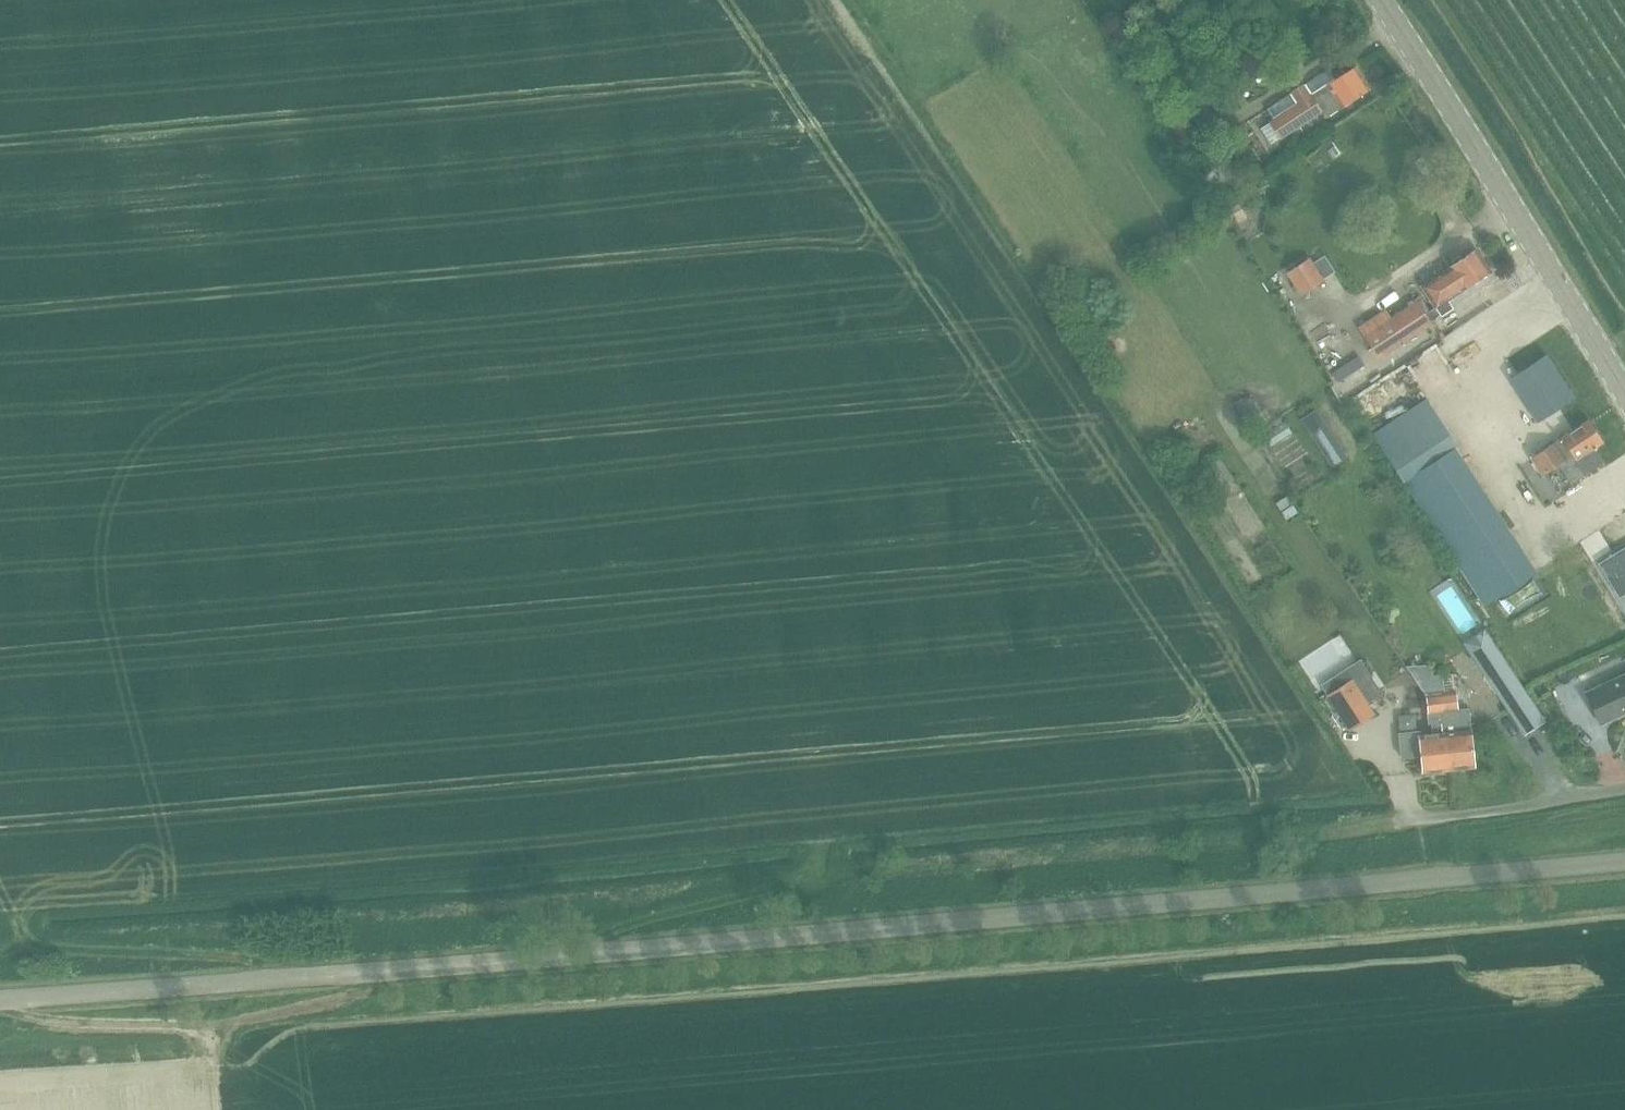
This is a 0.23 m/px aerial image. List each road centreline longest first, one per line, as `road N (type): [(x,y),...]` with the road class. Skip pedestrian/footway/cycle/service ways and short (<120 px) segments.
road 1 (unclassified): [(0,999),(606,957),(1624,859)]
road 2 (tertiary): [(1624,388),(1375,0)]

